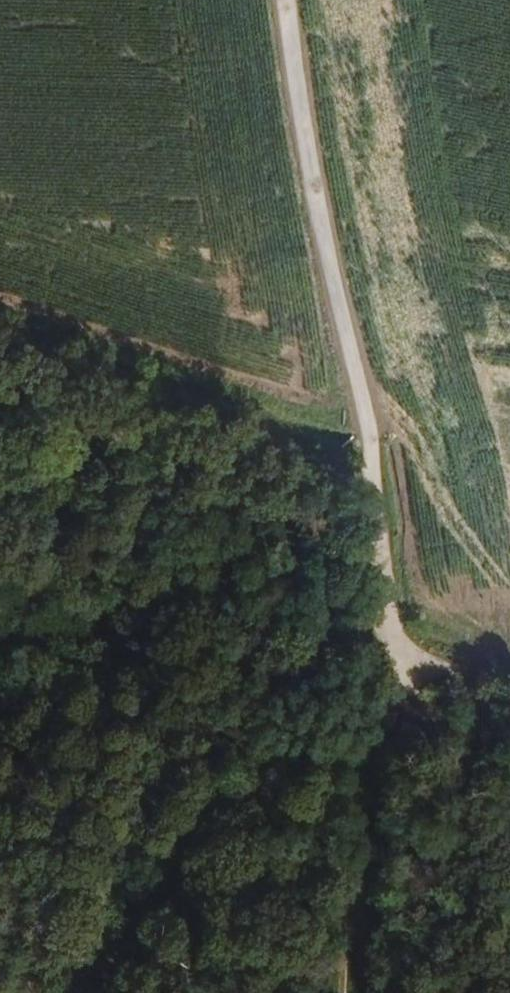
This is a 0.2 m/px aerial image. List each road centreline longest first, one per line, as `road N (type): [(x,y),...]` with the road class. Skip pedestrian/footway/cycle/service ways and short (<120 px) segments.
road 1 (track): [(376,474),(345,338),(297,0)]
road 2 (track): [(0,431),(60,432),(323,475),(376,474)]
road 3 (track): [(343,992),(349,862),(343,773)]
road 4 (track): [(408,660),(381,527)]

